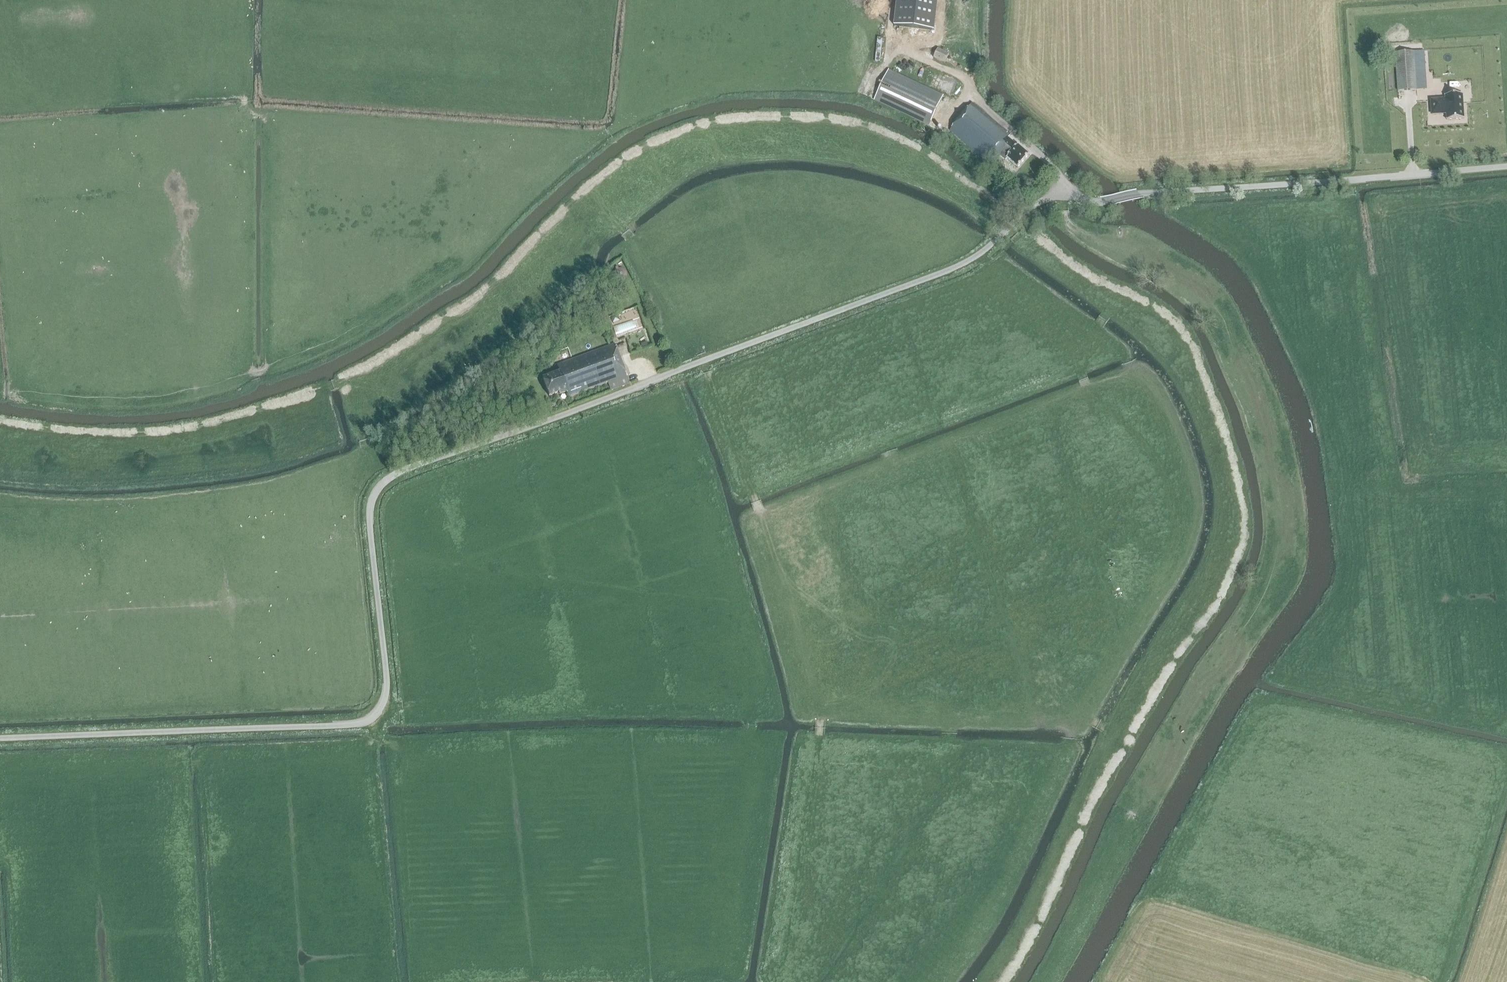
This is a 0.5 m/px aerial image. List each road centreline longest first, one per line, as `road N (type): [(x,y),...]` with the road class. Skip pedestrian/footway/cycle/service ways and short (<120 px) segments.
road 1 (unclassified): [(0,738),(367,720),(383,701),(385,661),(369,526),(375,494),(388,477),(952,269),(1043,198),(1103,202),(1164,190),(1506,163)]

